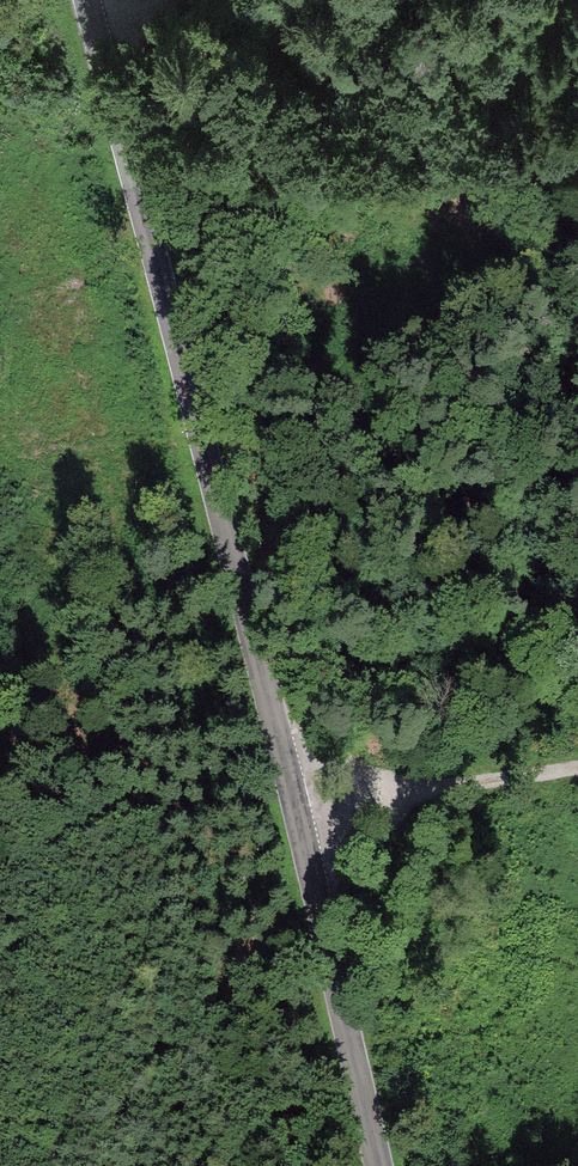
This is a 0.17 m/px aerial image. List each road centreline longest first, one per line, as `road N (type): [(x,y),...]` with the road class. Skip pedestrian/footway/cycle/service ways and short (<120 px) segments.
road 1 (unclassified): [(377,1165),(178,312),(82,0)]
road 2 (track): [(577,670),(178,312)]
road 3 (track): [(291,800),(577,766)]
road 4 (track): [(526,619),(526,531),(544,446),(577,367)]
road 5 (track): [(0,241),(88,27)]

